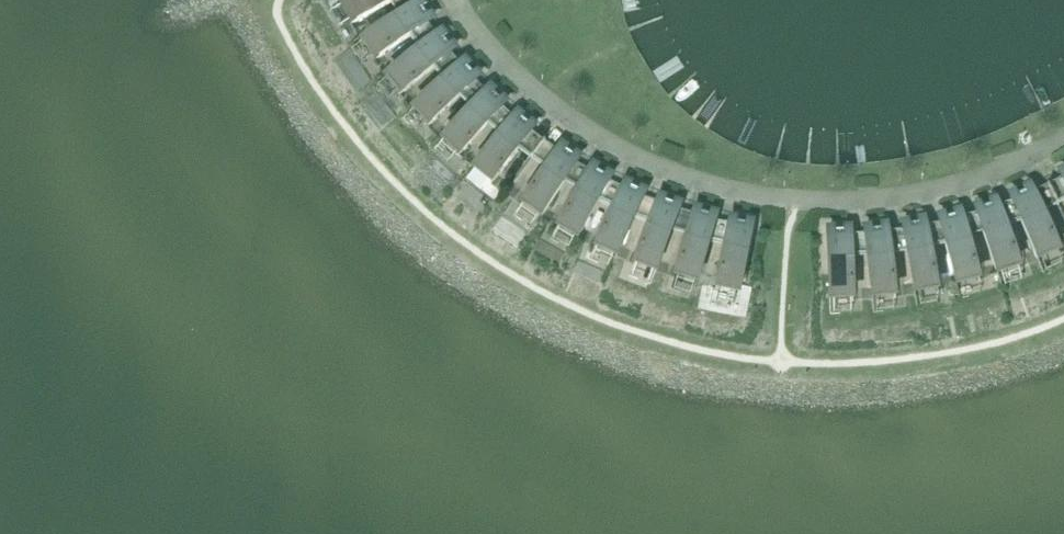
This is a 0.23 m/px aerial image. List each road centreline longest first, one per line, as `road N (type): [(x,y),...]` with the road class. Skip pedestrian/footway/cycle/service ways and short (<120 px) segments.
road 1 (residential): [(1063,146),(1032,163),(893,194),(779,202),(673,173),(538,100),(461,17),(457,0)]

